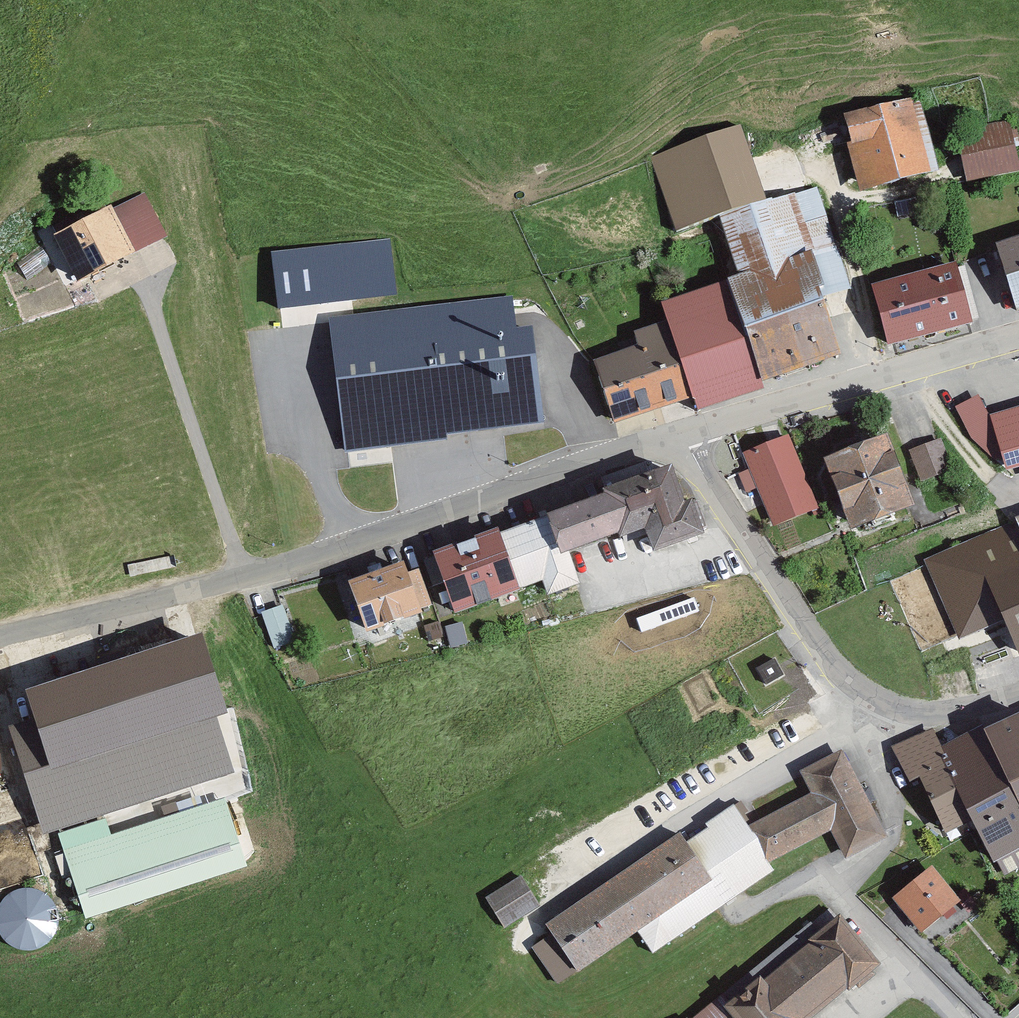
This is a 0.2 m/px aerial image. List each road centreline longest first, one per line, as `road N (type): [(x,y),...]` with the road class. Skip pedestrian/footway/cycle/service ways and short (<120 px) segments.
road 1 (residential): [(685,436),(250,576),(0,637)]
road 2 (residential): [(870,696),(854,723),(567,886)]
road 3 (residential): [(685,436),(1018,339)]
road 4 (residential): [(685,436),(844,681),(870,696)]
road 5 (track): [(315,557),(316,374)]
road 6 (residential): [(870,696),(940,719),(1018,697)]

